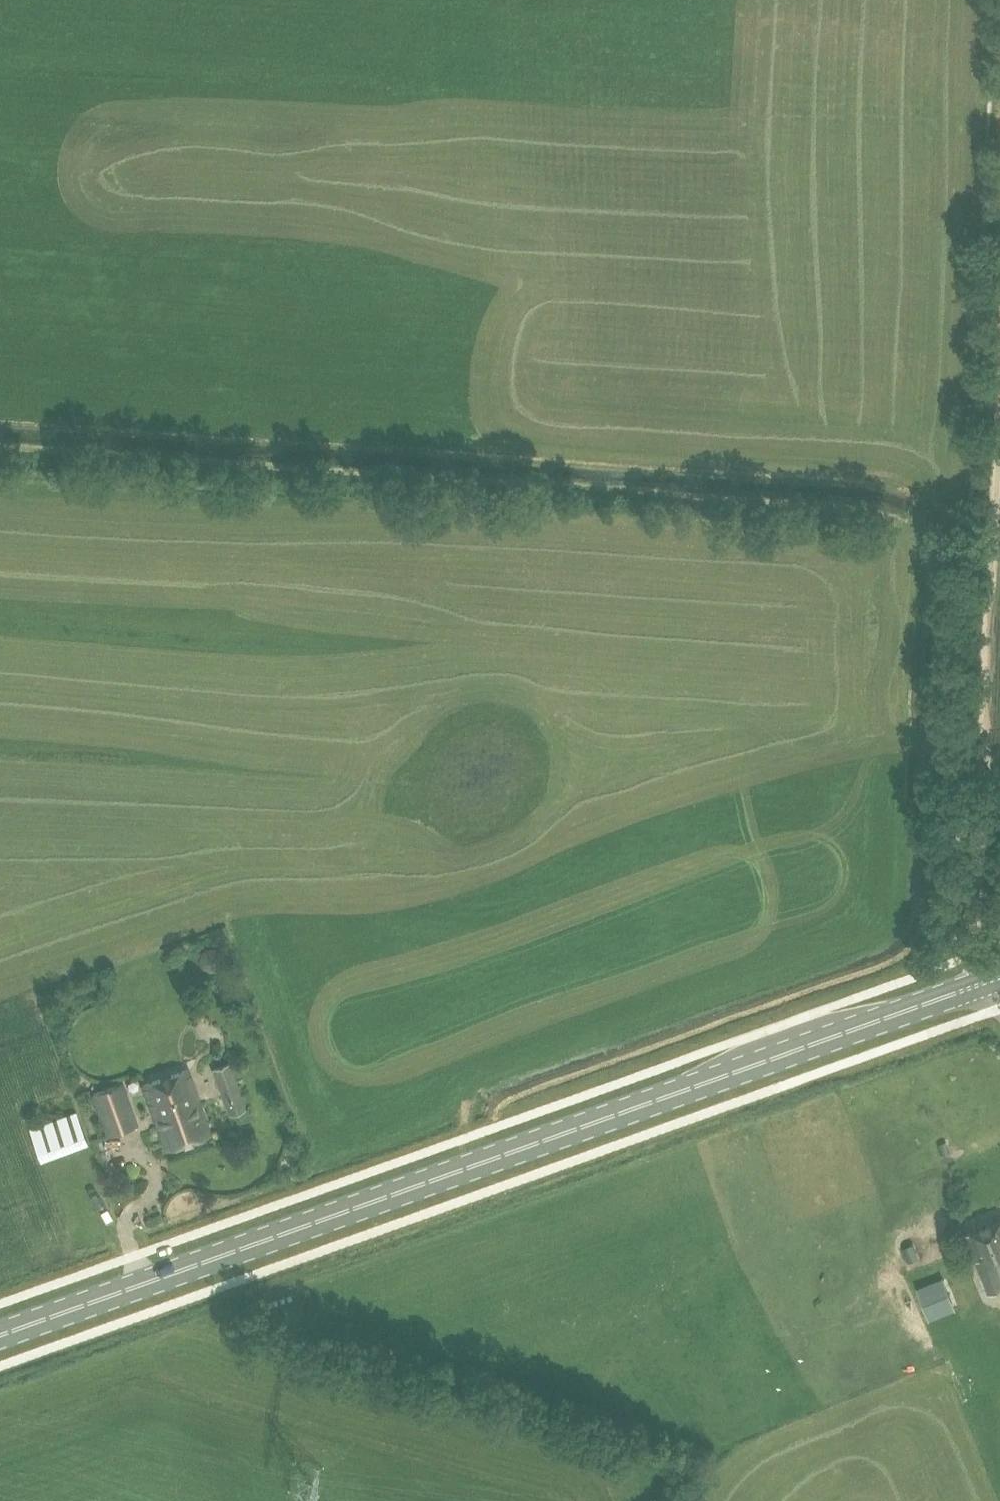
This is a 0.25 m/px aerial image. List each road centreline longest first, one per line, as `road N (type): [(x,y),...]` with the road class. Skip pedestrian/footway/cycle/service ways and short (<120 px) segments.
road 1 (primary): [(0,1343),(999,993)]
road 2 (track): [(973,951),(999,372)]

